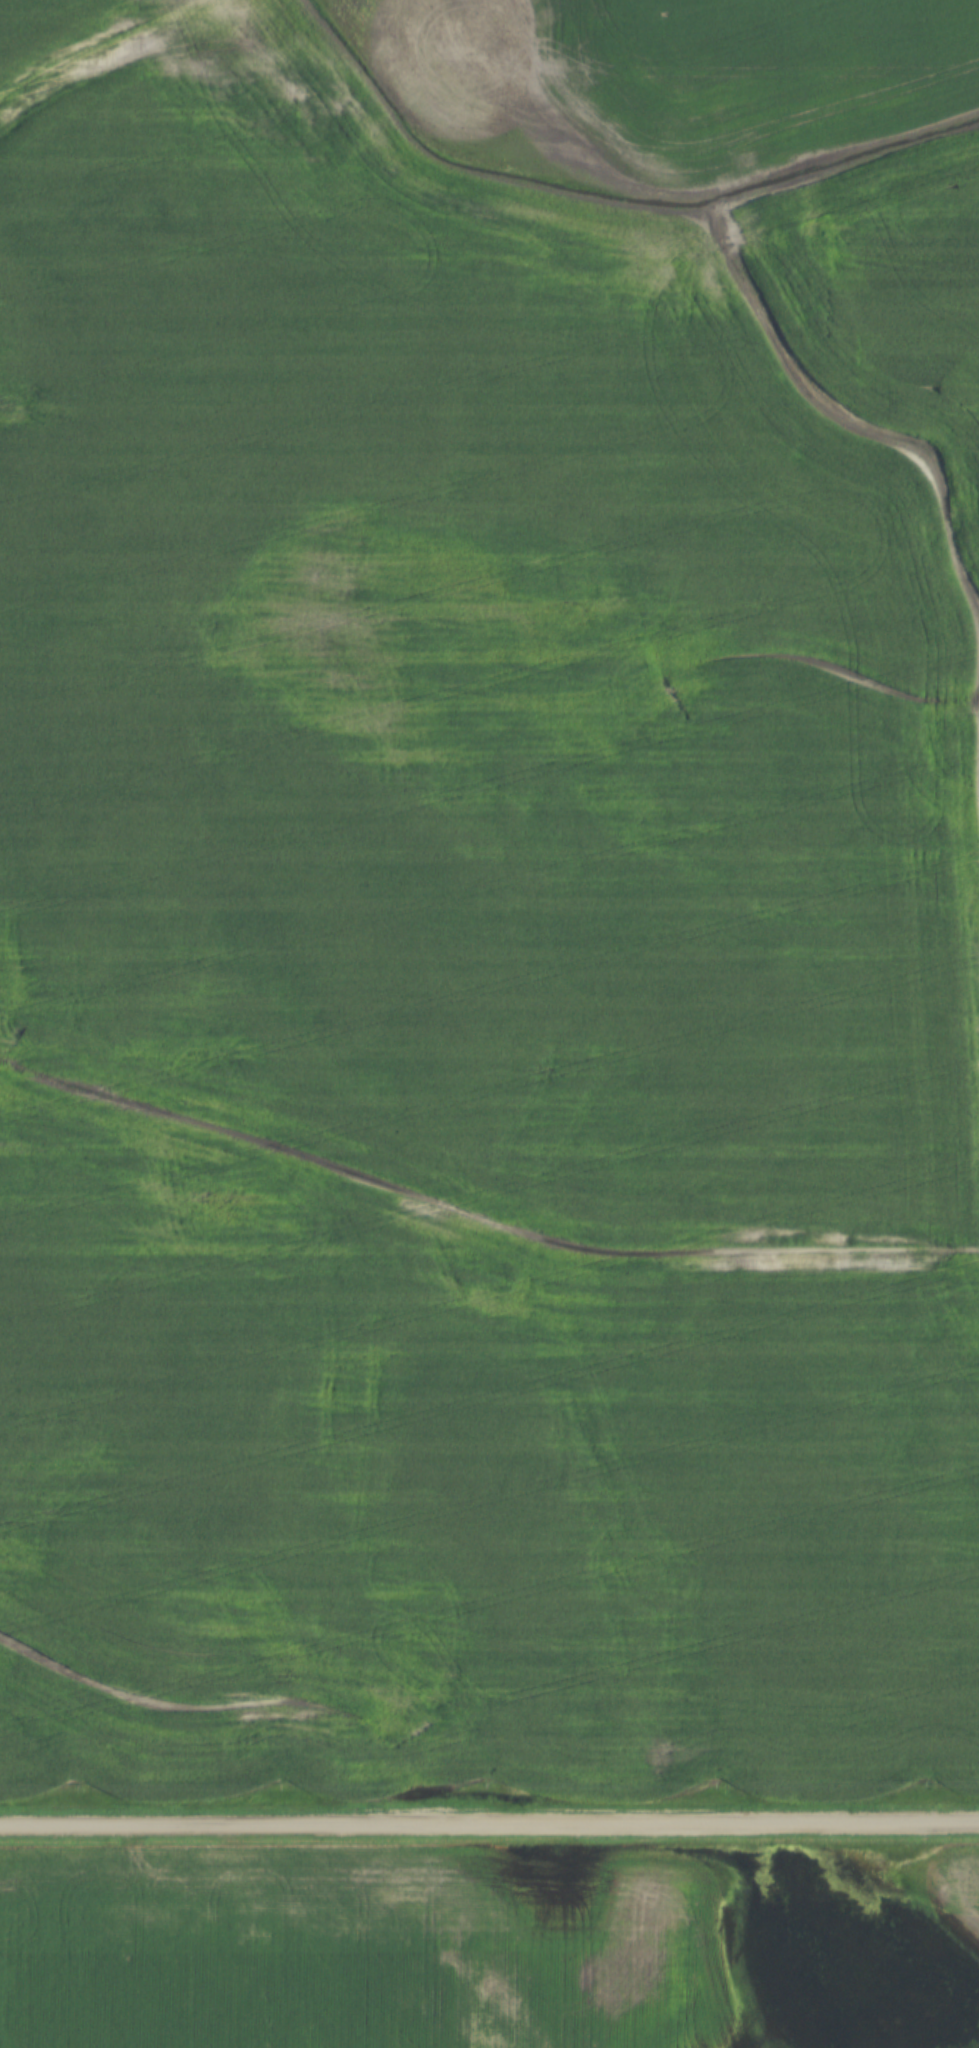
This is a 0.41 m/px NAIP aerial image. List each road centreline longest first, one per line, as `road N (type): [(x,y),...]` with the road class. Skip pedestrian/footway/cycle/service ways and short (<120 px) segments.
road 1 (residential): [(0,1827),(978,1827)]

